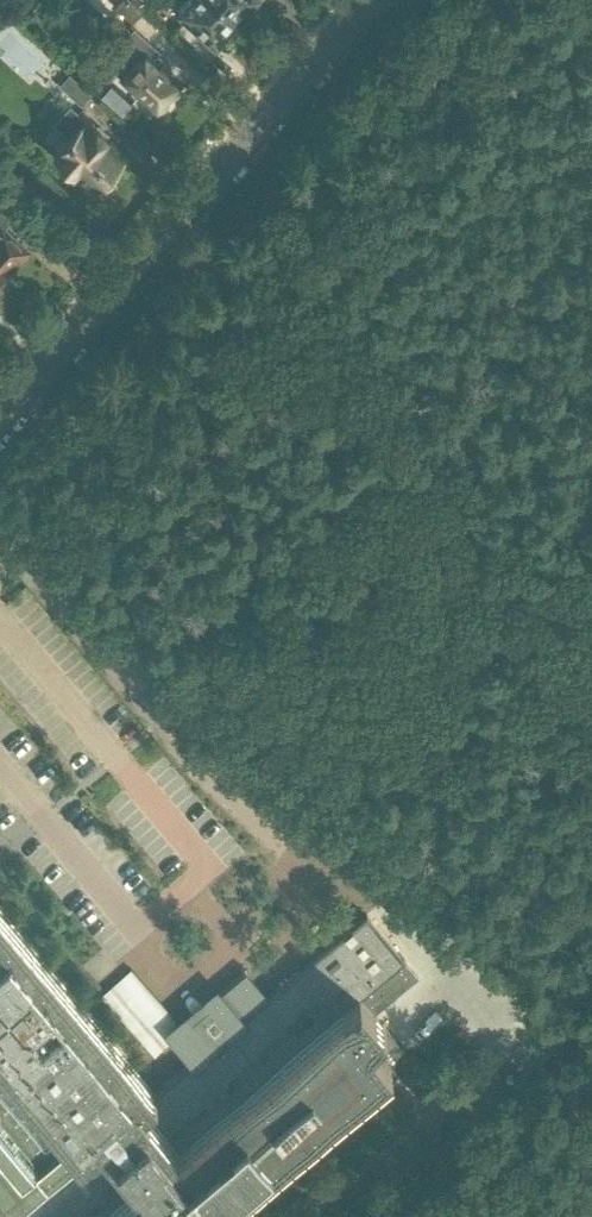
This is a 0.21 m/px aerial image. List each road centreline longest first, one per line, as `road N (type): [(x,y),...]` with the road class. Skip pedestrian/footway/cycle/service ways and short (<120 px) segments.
road 1 (track): [(187,214),(591,721)]
road 2 (residential): [(0,425),(376,0)]
road 3 (track): [(376,447),(197,641)]

